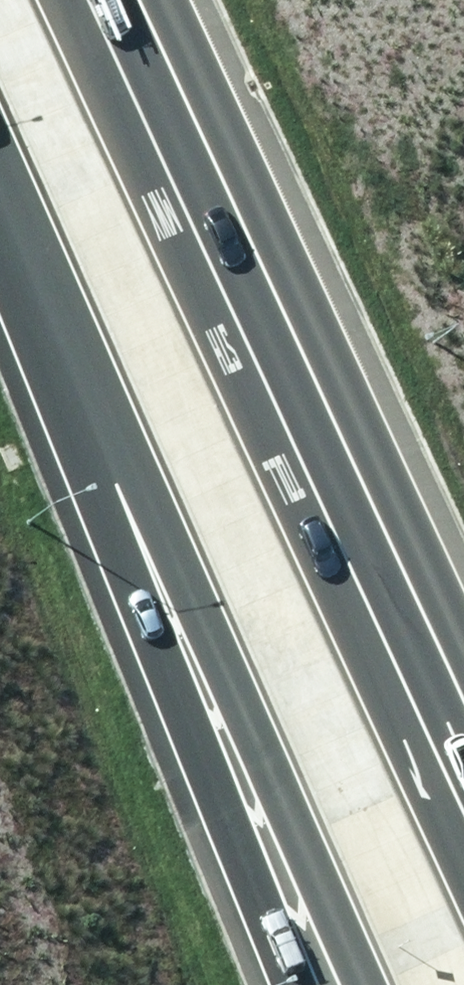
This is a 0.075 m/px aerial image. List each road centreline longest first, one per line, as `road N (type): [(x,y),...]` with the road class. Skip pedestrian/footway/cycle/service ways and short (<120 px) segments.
road 1 (trunk): [(127,0),(463,766)]
road 2 (trunk): [(378,984),(89,379)]
road 3 (motorway): [(295,984),(179,699),(89,379)]
road 4 (trunk): [(89,379),(0,177)]

